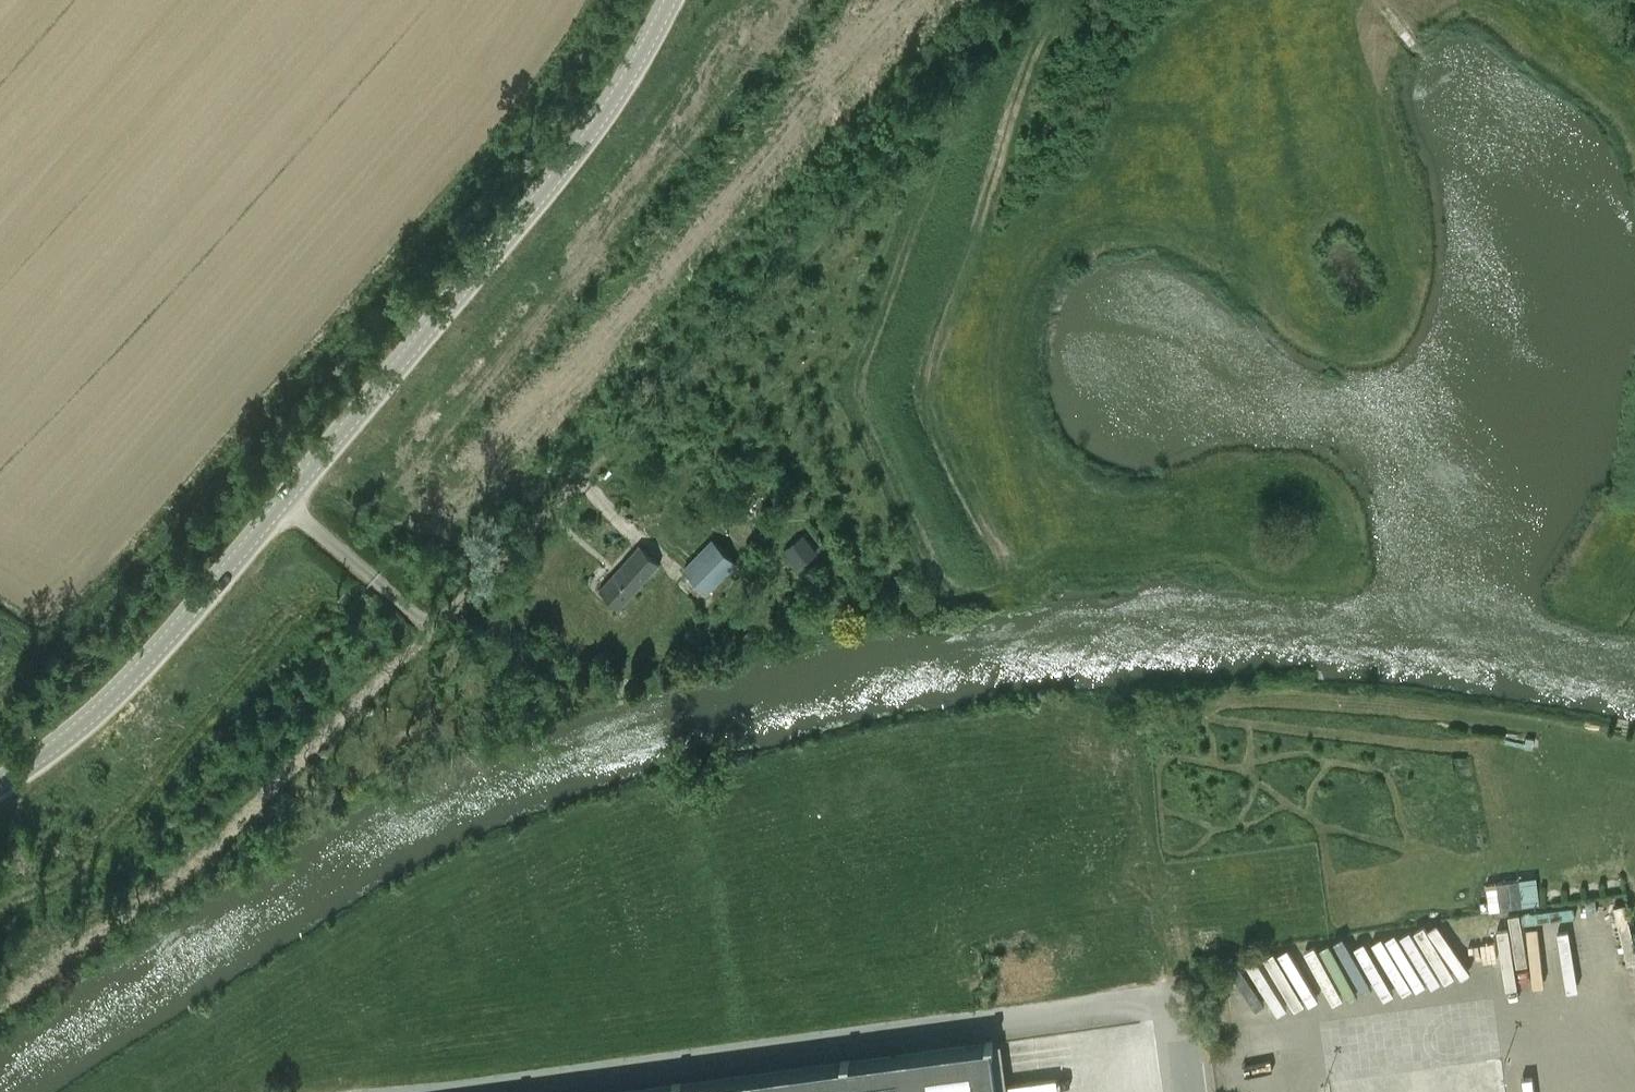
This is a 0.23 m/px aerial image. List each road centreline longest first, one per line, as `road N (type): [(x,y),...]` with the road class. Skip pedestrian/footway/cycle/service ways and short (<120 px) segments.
road 1 (tertiary): [(0,777),(146,649),(521,212),(664,0)]

